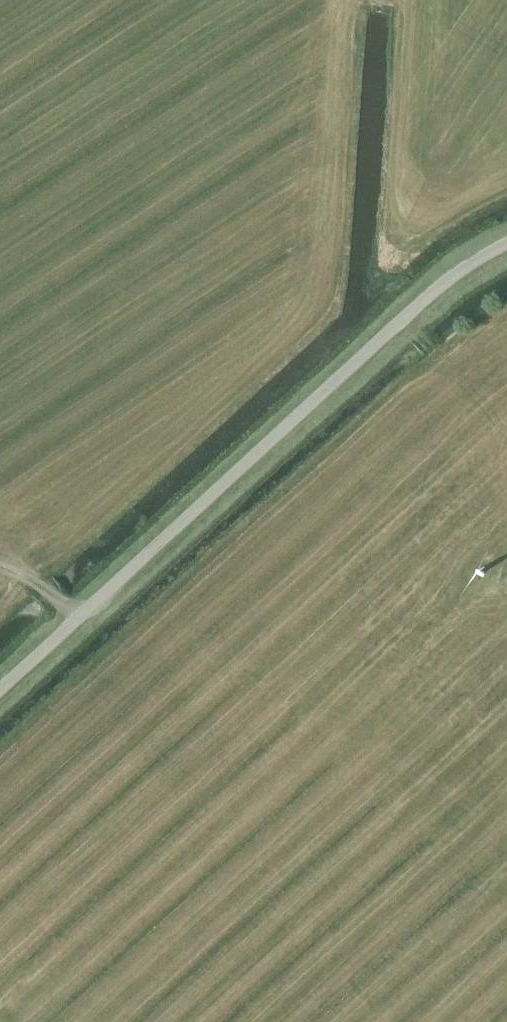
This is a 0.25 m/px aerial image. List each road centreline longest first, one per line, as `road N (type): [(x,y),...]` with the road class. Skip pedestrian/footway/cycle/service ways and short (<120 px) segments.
road 1 (unclassified): [(0,689),(448,279),(506,244)]

